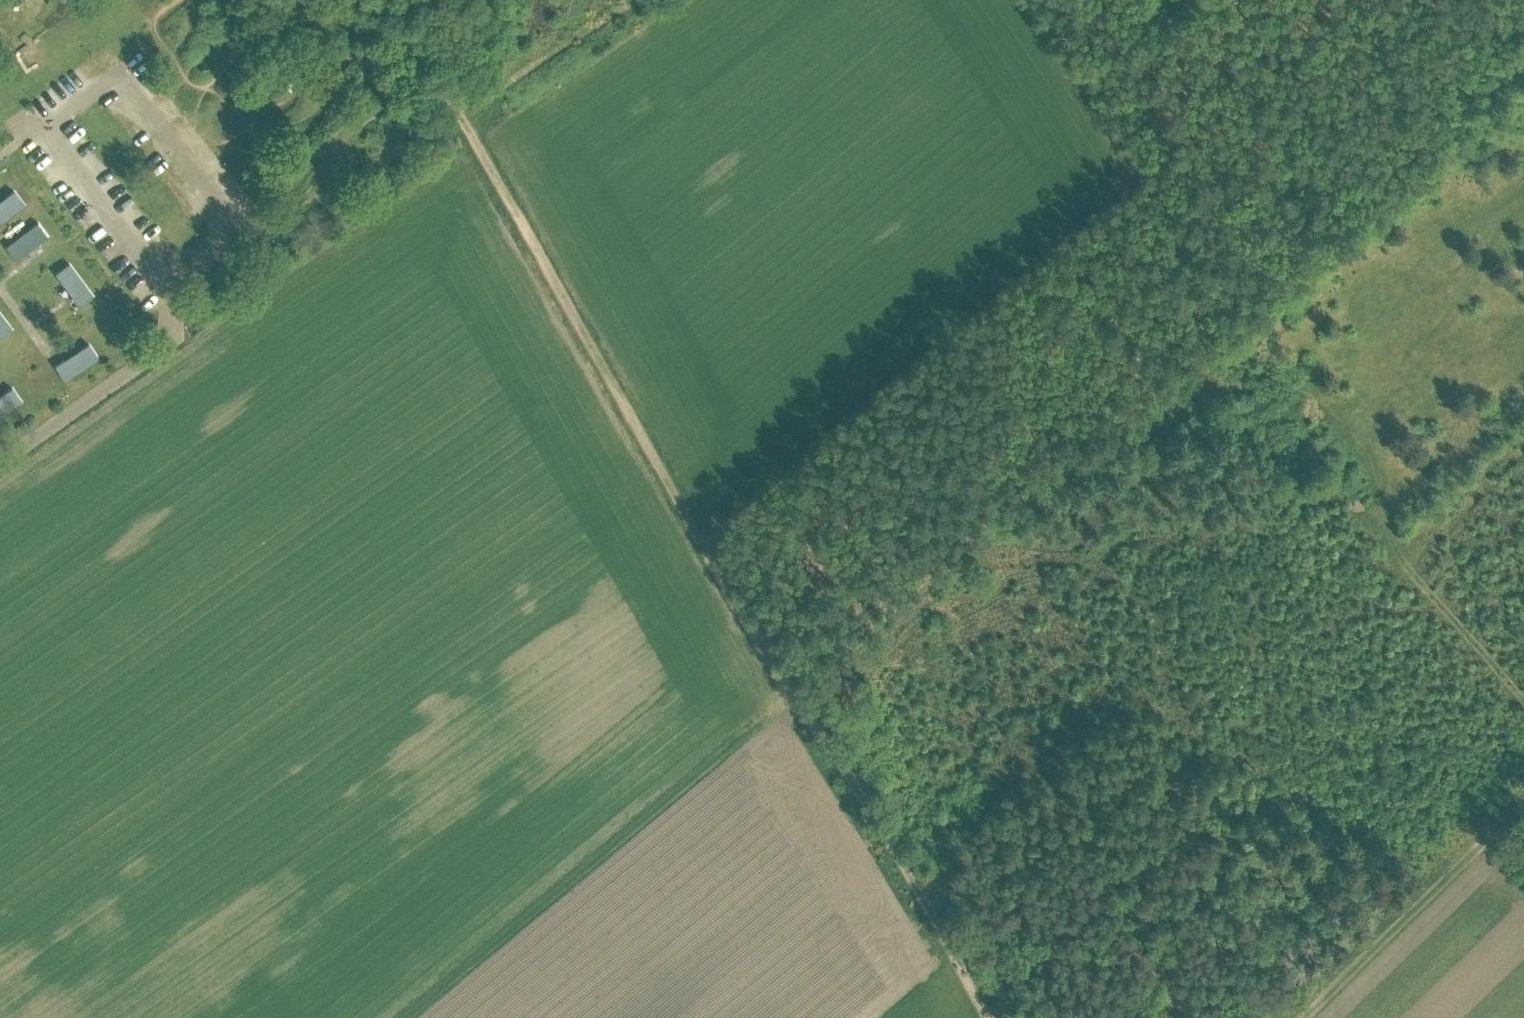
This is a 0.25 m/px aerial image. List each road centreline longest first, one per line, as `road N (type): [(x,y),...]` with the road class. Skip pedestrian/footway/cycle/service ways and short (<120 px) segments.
road 1 (track): [(997,1017),(618,394),(396,0)]
road 2 (track): [(399,1017),(794,691)]
road 3 (track): [(245,246),(280,248),(632,0)]

